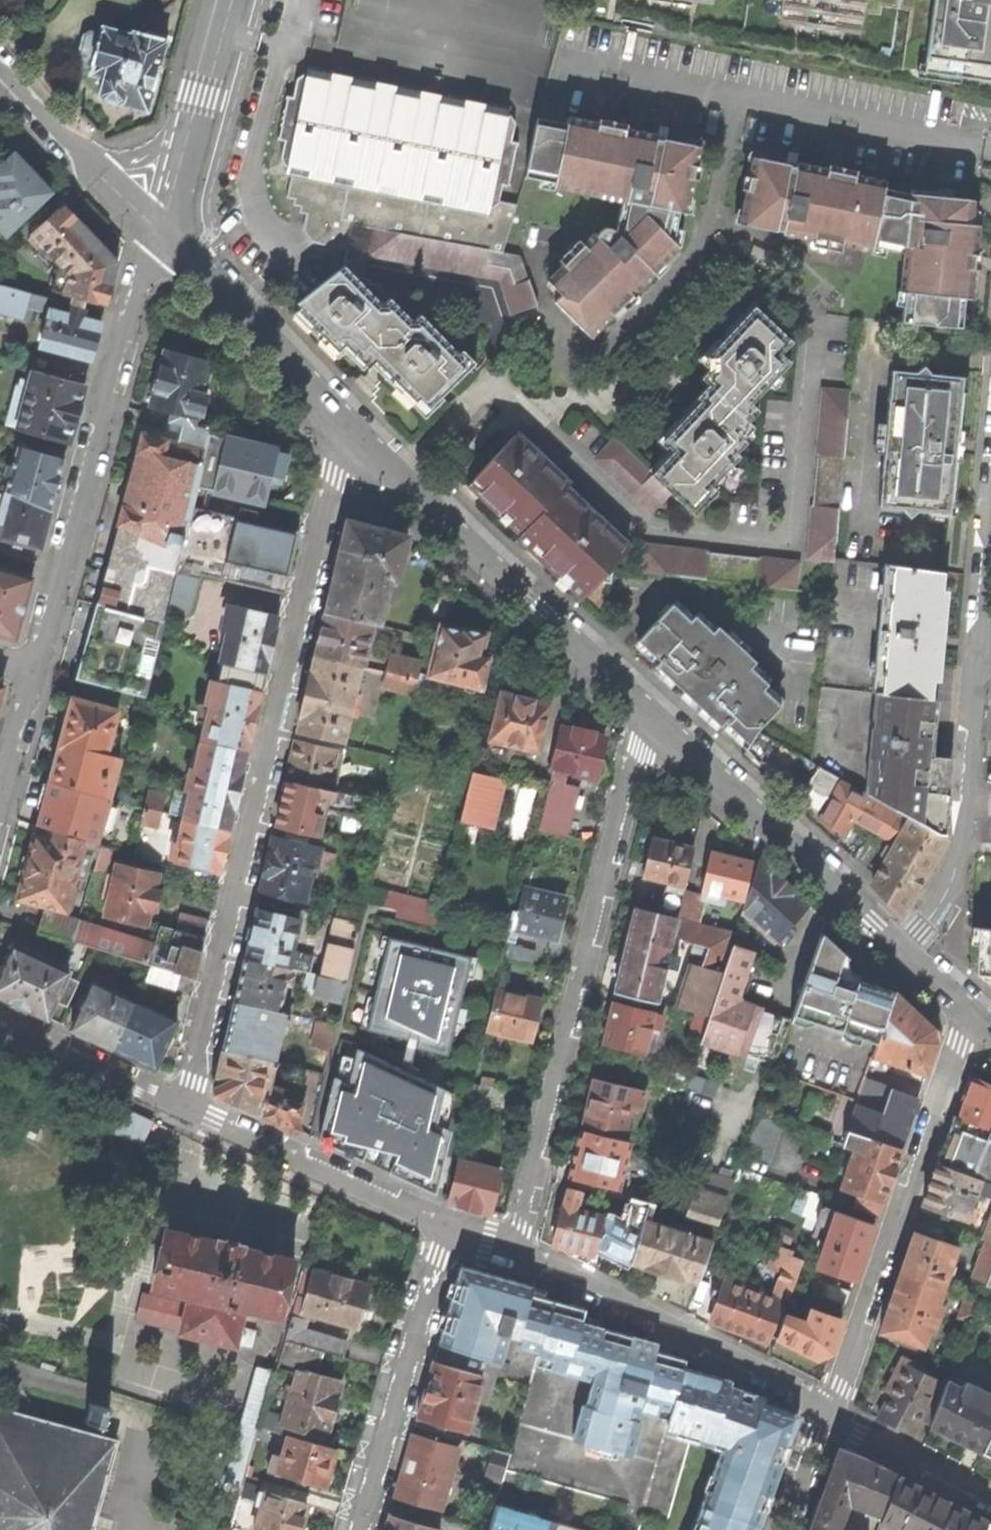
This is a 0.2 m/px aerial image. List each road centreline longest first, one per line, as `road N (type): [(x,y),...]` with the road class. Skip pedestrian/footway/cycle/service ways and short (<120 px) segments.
road 1 (residential): [(186,1106),(347,423)]
road 2 (residential): [(515,1248),(644,717)]
road 3 (residential): [(34,666),(165,235)]
road 4 (residential): [(829,1414),(965,1018)]
road 5 (residential): [(347,423),(644,717)]
road 6 (residential): [(644,717),(908,957)]
road 7 (residential): [(515,1248),(829,1414)]
road 8 (residential): [(908,957),(957,849),(975,650)]
road 9 (residential): [(449,1227),(360,1529)]
road 10 (residential): [(186,1106),(449,1227)]
road 11 (residential): [(165,235),(347,423)]
road 12 (residential): [(0,1029),(186,1106)]
road 13 (residential): [(829,1414),(990,1500)]
road 14 (residential): [(975,650),(990,485)]
road 15 (residential): [(0,796),(34,666)]
road 16 (residential): [(194,114),(167,144),(136,160),(82,153)]
road 17 (residential): [(194,114),(165,235)]
road 18 (residential): [(786,1529),(829,1414)]
road 19 (residential): [(82,153),(0,64)]

